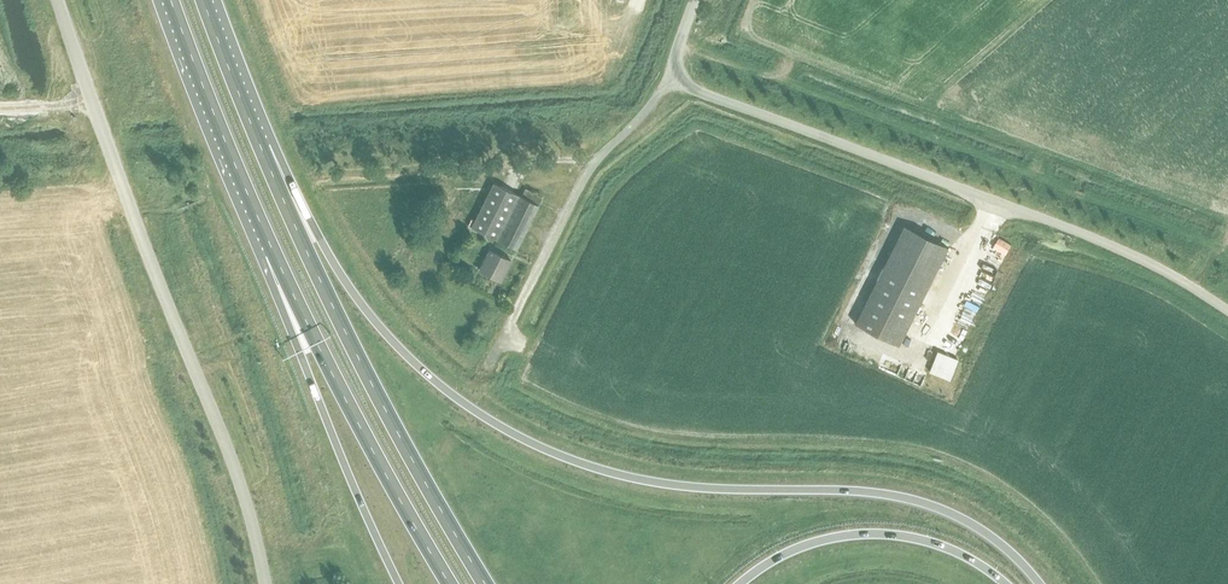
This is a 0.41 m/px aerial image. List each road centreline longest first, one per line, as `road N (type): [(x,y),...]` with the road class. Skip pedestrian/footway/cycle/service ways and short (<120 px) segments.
road 1 (trunk): [(1040,583),(989,534),(924,502),(657,481),(579,461),(490,418),(385,332),(262,144)]
road 2 (unclassified): [(267,583),(237,472),(108,155),(60,0)]
road 3 (unclassified): [(1227,310),(1139,258),(669,80)]
road 4 (trunk): [(488,583),(363,365),(262,144)]
road 5 (trunk): [(274,251),(450,583)]
road 6 (trunk): [(274,251),(301,356),(399,583)]
road 7 (unclassified): [(489,375),(589,177),(669,80)]
road 8 (trunk): [(739,583),(793,549),(868,533),(953,550),(1007,583)]
road 9 (trunk): [(170,0),(274,251)]
road 10 (trunk): [(262,144),(205,0)]

